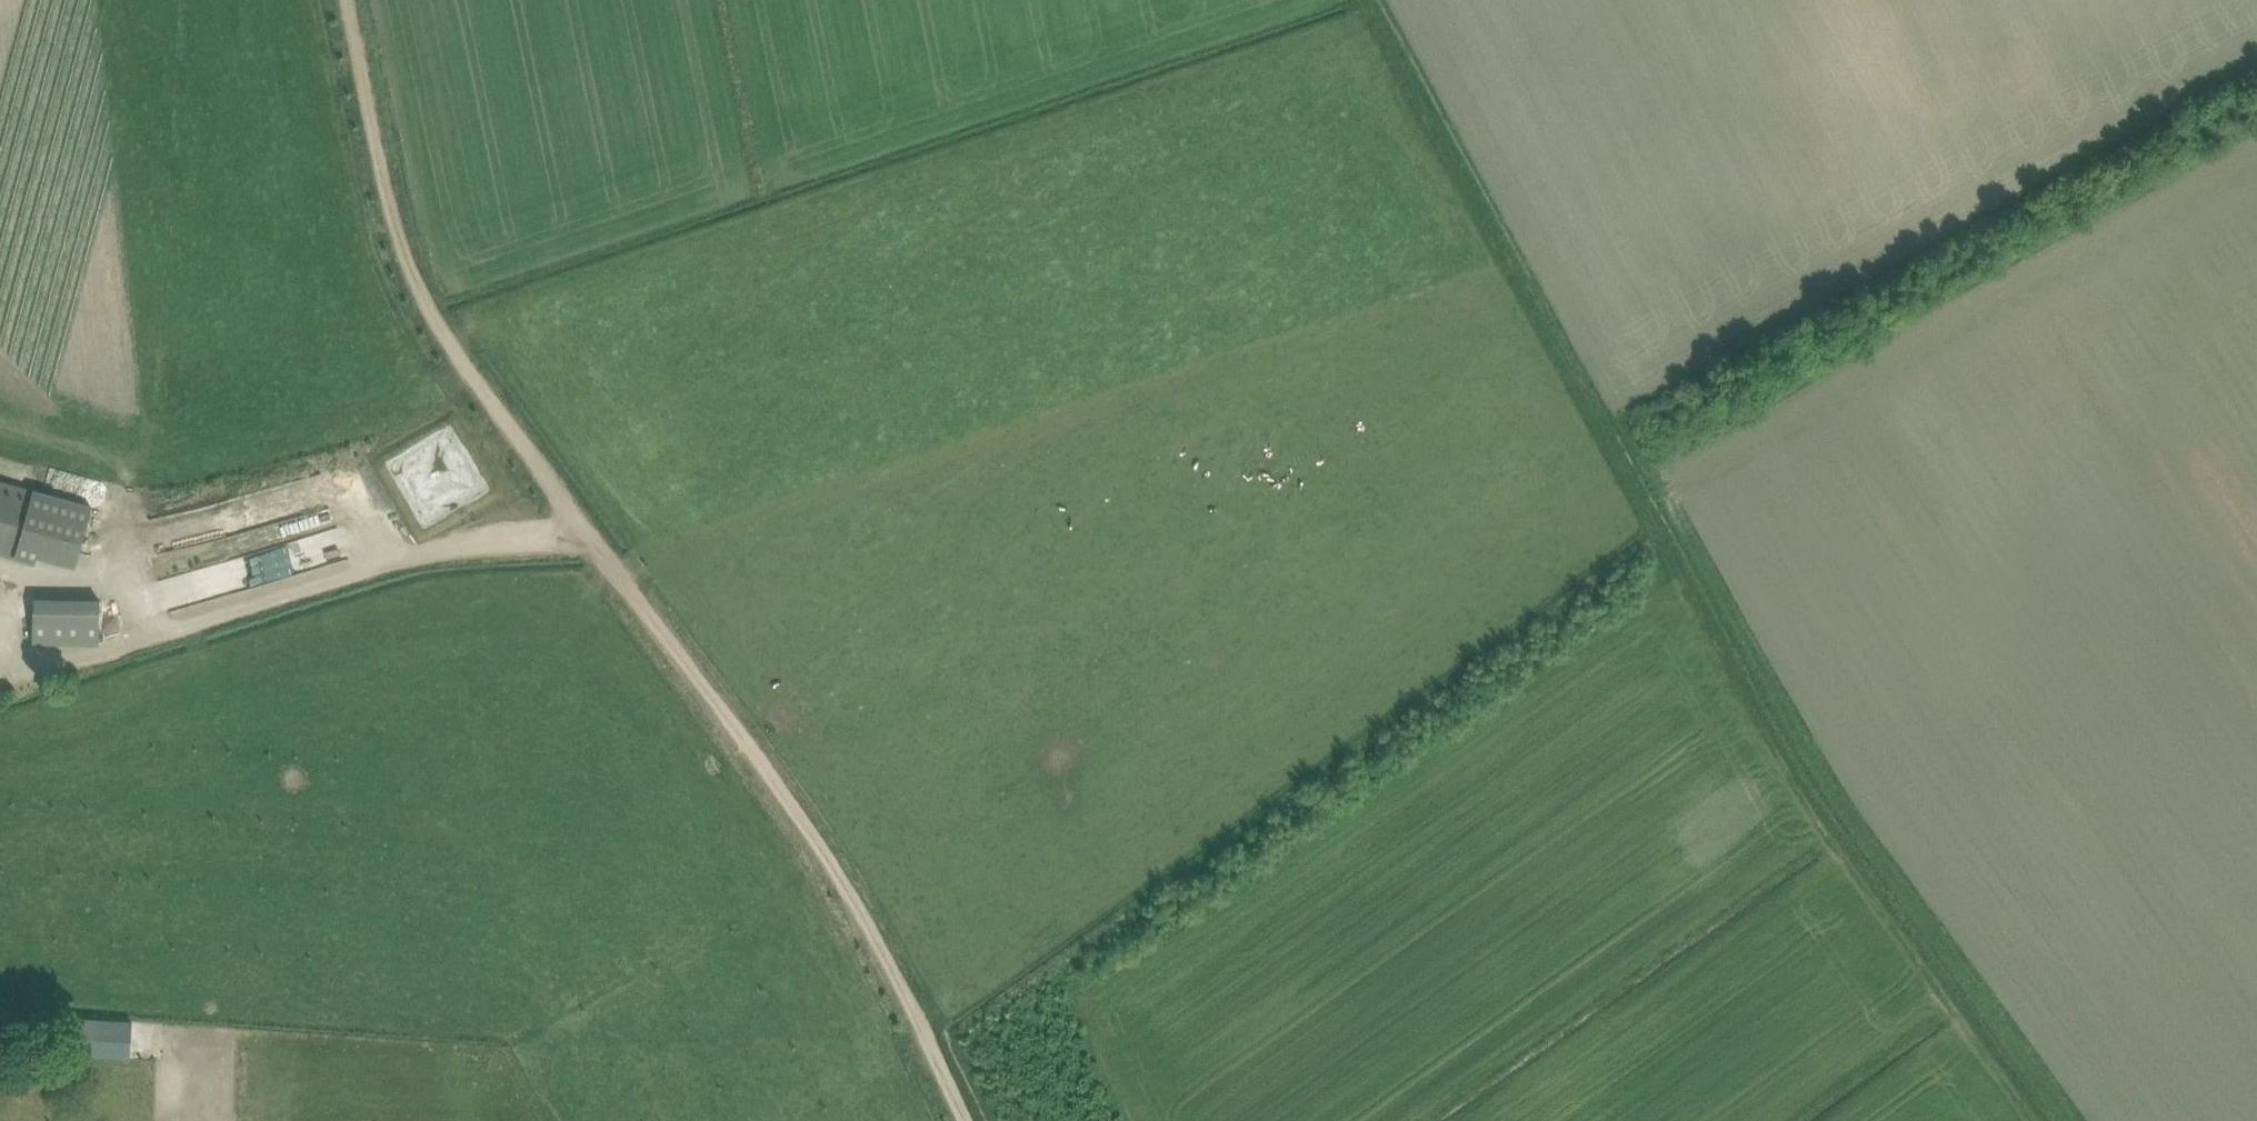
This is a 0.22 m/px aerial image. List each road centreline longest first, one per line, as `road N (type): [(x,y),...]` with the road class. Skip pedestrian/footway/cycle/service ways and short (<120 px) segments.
road 1 (track): [(965,1120),(881,953),(762,761),(534,458),(403,250),(355,0)]

